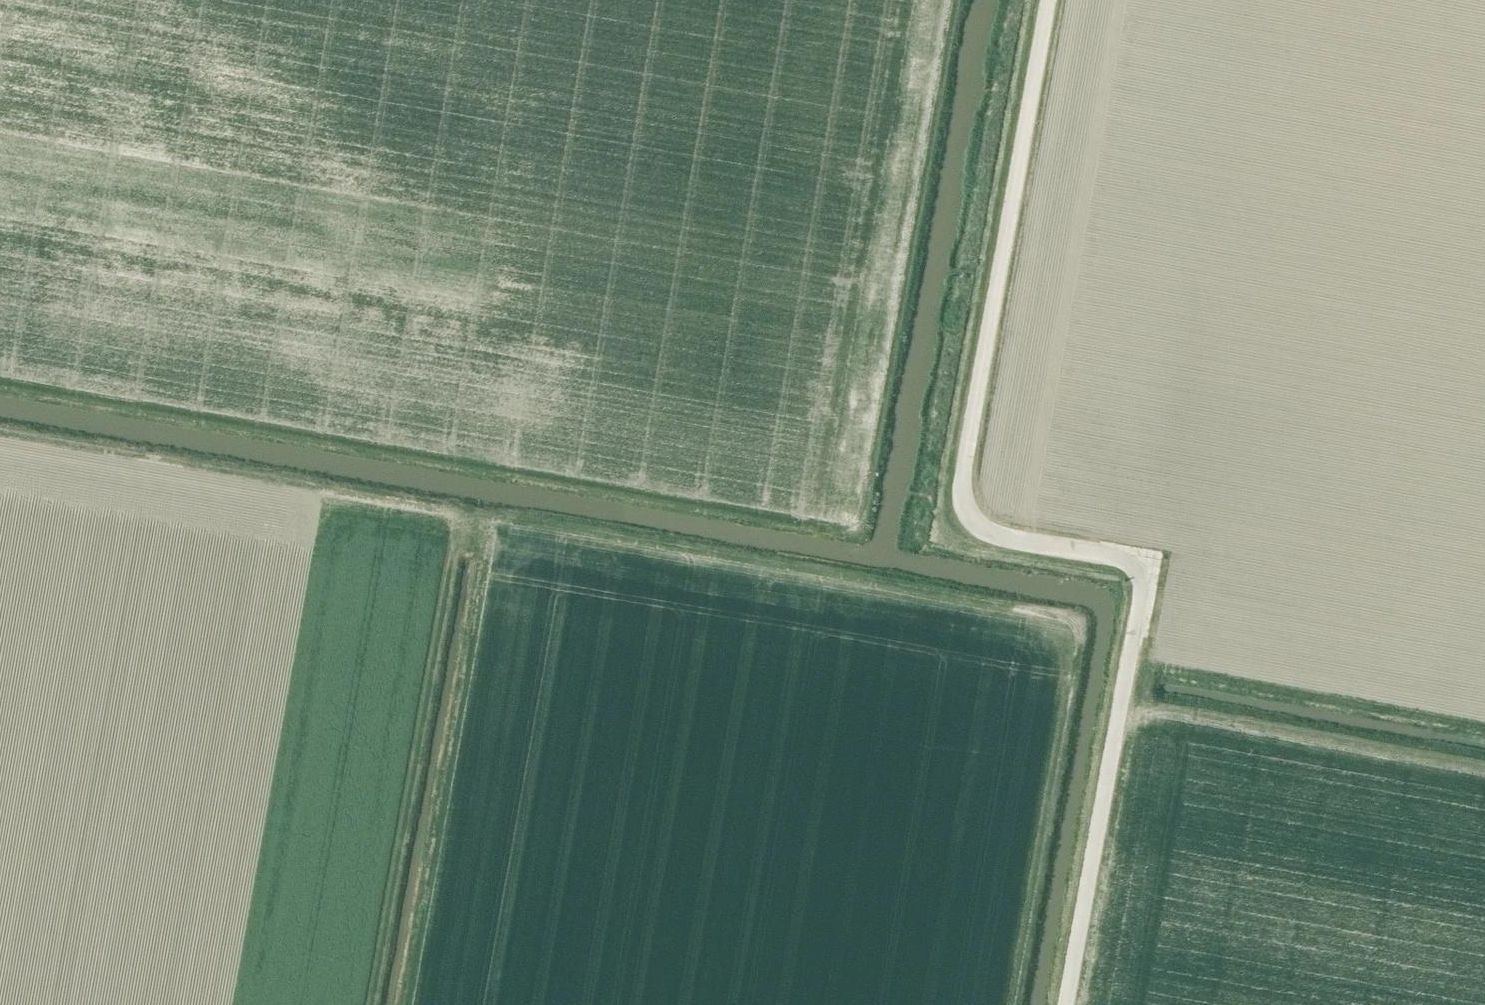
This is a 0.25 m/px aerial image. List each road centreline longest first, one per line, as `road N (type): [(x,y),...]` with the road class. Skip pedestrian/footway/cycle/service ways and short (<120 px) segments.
road 1 (track): [(1484,772),(1121,705)]

